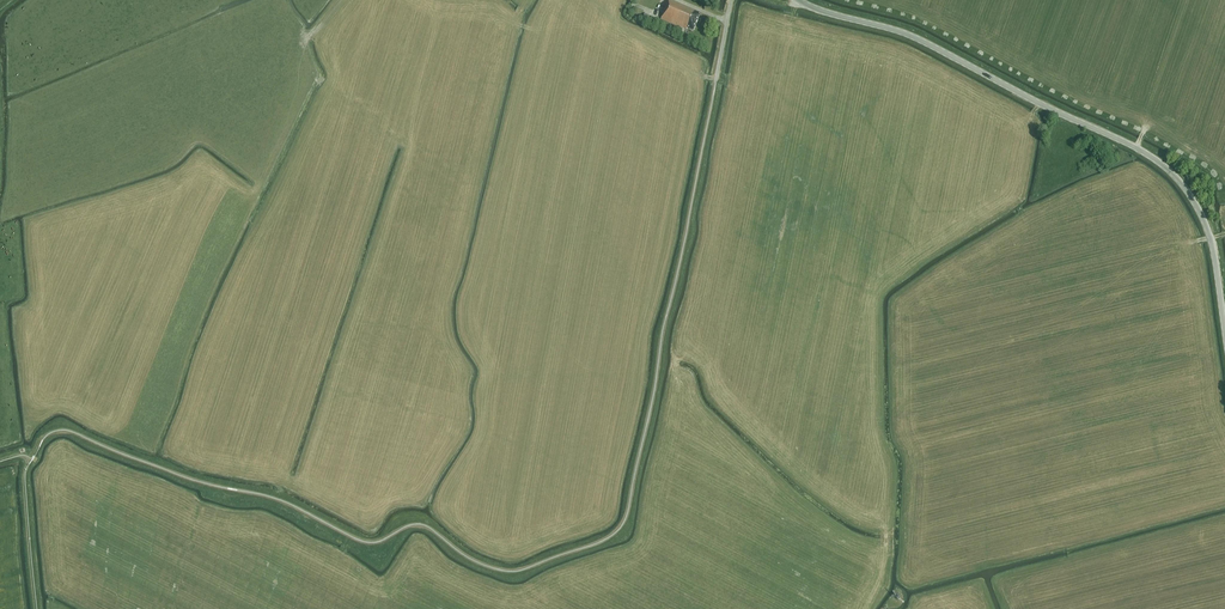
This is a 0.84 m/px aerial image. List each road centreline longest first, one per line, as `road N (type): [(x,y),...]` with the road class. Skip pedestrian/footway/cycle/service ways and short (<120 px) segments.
road 1 (tertiary): [(1224,333),(1207,229),(1165,167),(900,33),(798,0)]

